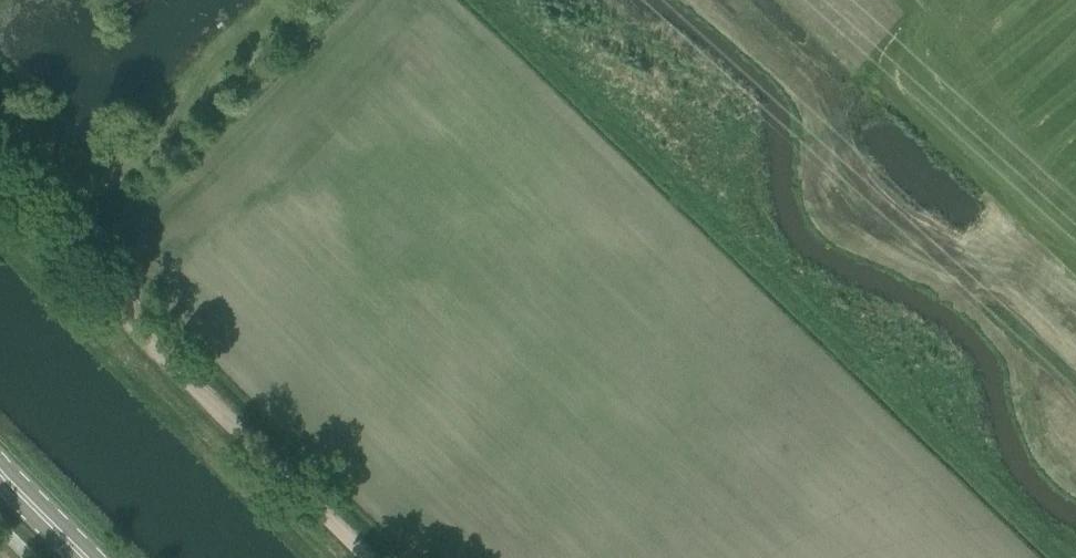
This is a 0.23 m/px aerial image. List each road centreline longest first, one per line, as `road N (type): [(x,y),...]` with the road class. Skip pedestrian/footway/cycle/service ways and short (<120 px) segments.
road 1 (track): [(369,557),(0,190)]
road 2 (primary): [(86,557),(0,473)]

